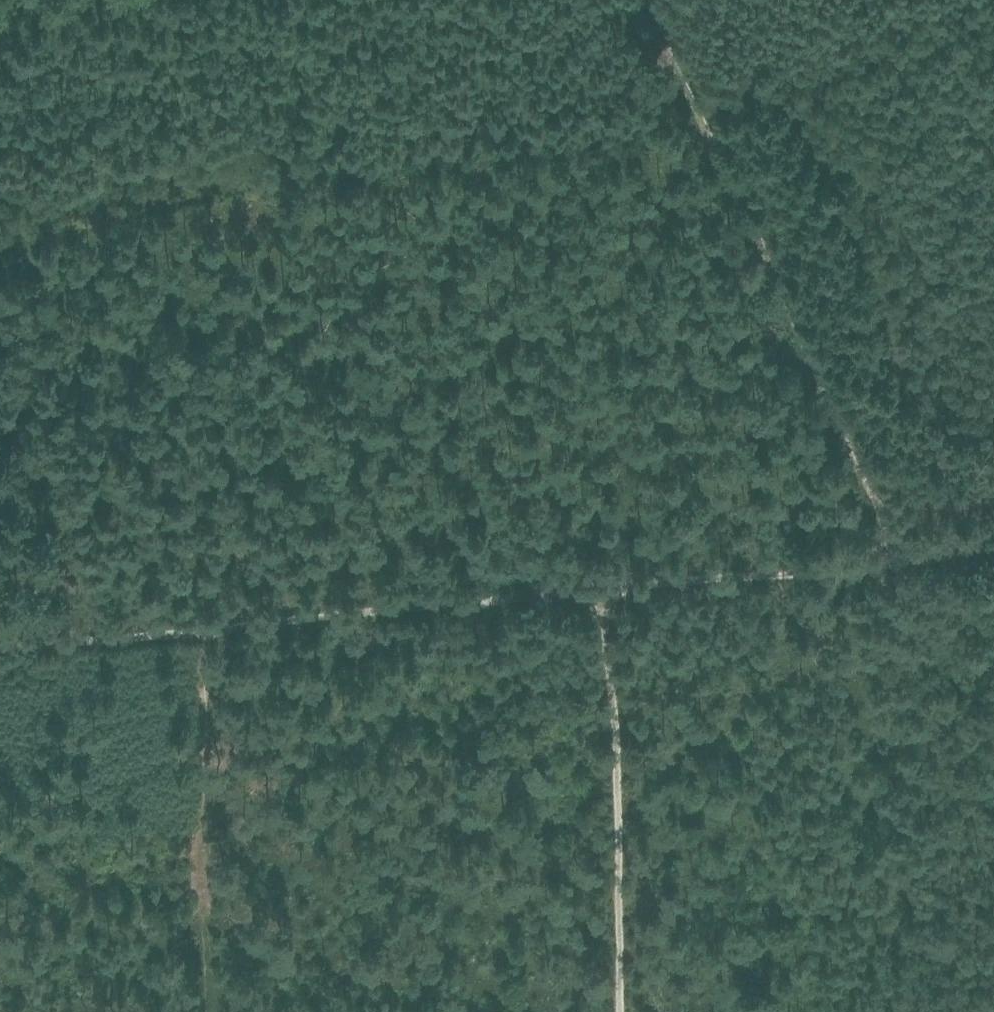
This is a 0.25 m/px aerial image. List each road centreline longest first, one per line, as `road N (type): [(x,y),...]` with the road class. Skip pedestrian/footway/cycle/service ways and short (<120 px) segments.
road 1 (track): [(892,558),(0,644)]
road 2 (track): [(892,558),(645,0)]
road 3 (track): [(598,1011),(582,593)]

